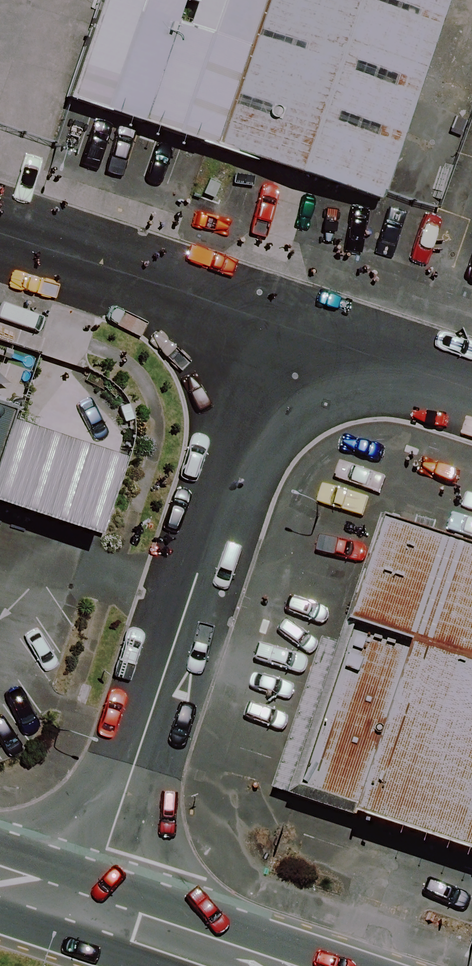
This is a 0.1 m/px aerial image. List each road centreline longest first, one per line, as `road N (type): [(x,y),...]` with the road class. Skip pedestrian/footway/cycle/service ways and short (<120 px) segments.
road 1 (unclassified): [(86,910),(278,332)]
road 2 (unclassified): [(0,239),(278,332)]
road 3 (unclassified): [(278,332),(471,394)]
road 4 (trunk): [(253,965),(86,910)]

